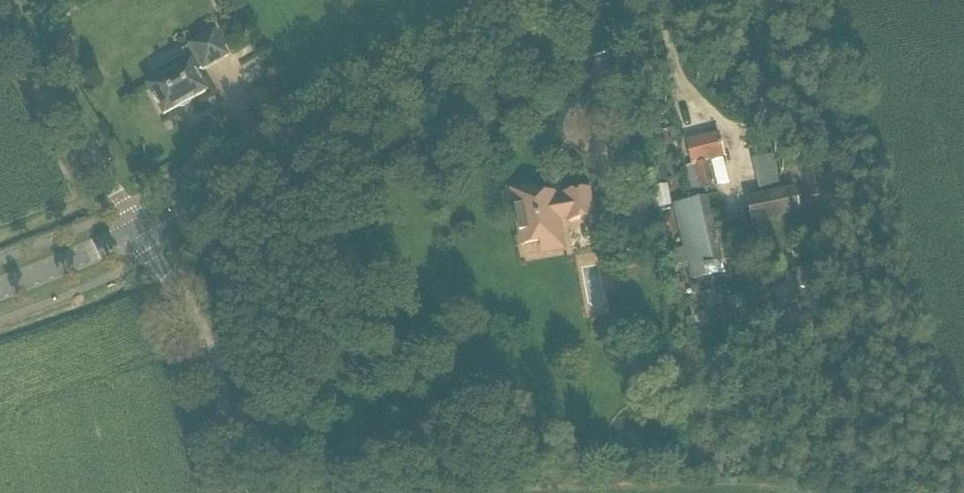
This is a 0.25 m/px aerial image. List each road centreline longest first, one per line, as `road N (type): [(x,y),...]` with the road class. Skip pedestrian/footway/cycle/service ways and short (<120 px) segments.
road 1 (tertiary): [(134,230),(394,90),(519,33),(637,0)]
road 2 (unclassified): [(236,492),(217,380),(188,295),(134,230)]
road 3 (unclassified): [(134,230),(0,19)]
road 4 (tertiary): [(0,293),(134,230)]

